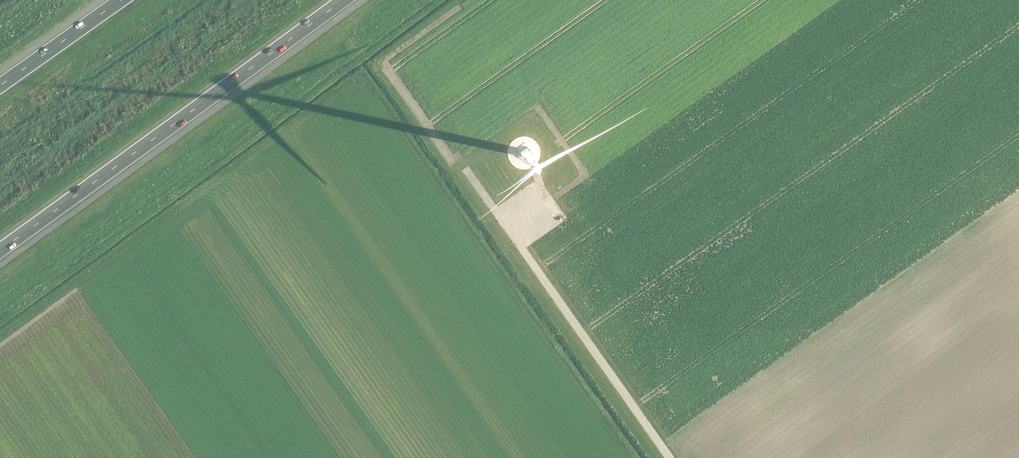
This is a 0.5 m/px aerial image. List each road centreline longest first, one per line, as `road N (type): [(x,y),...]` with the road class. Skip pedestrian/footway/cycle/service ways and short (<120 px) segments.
road 1 (motorway): [(0,251),(343,0)]
road 2 (motorway): [(117,0),(0,83)]

